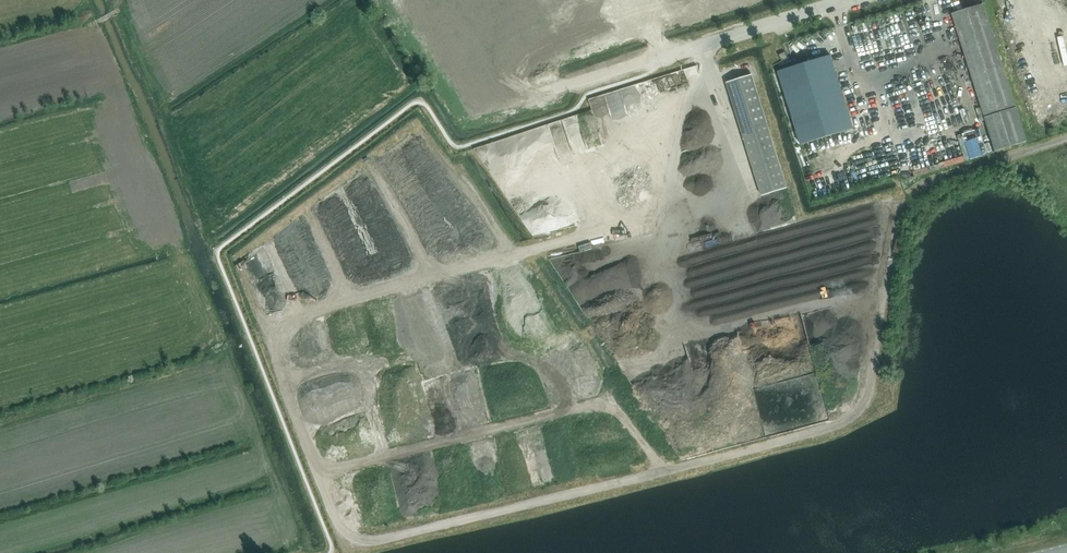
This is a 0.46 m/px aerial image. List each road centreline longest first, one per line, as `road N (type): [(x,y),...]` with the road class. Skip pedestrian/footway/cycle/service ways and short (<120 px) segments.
road 1 (track): [(363,543),(341,526),(282,373),(286,333),(301,319),(538,249),(741,204)]
road 2 (track): [(363,543),(837,425),(857,411),(872,374)]
road 3 (unclassified): [(872,374),(906,201),(934,181),(1066,138)]
road 4 (unclassified): [(662,58),(842,0)]

